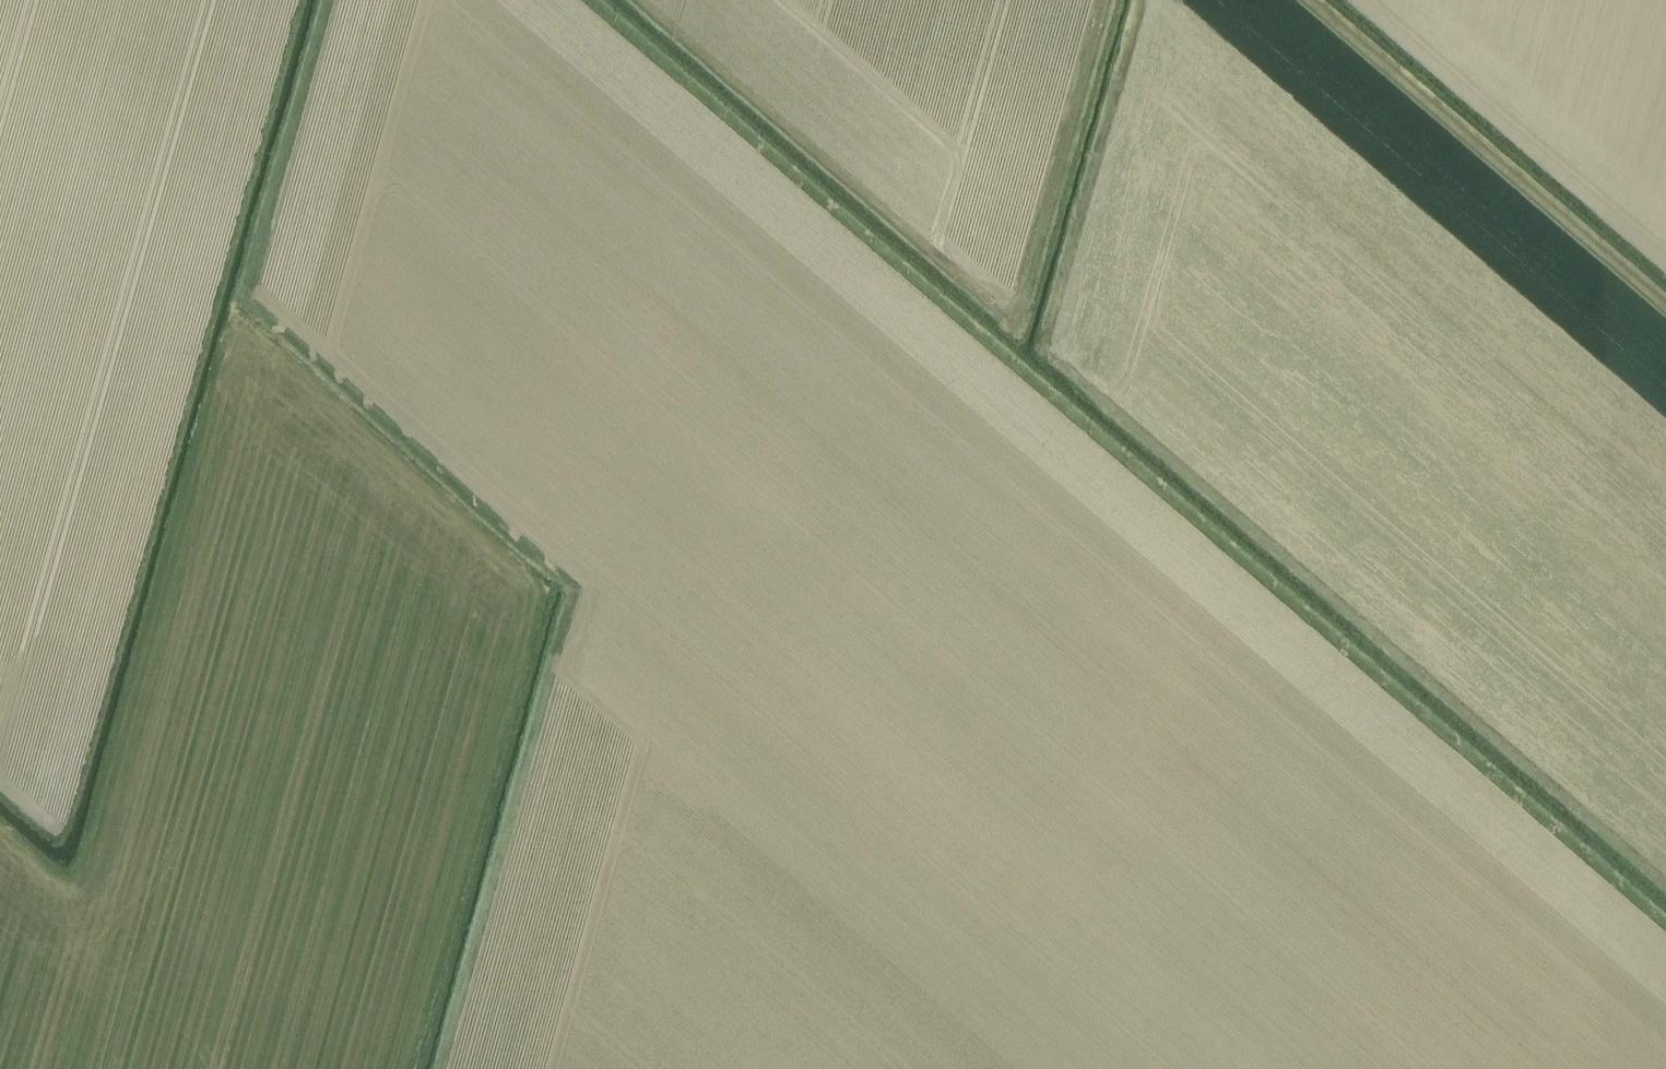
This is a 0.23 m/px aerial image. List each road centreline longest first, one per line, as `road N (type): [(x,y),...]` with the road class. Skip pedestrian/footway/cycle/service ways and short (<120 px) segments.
road 1 (track): [(1103,0),(1012,326)]

